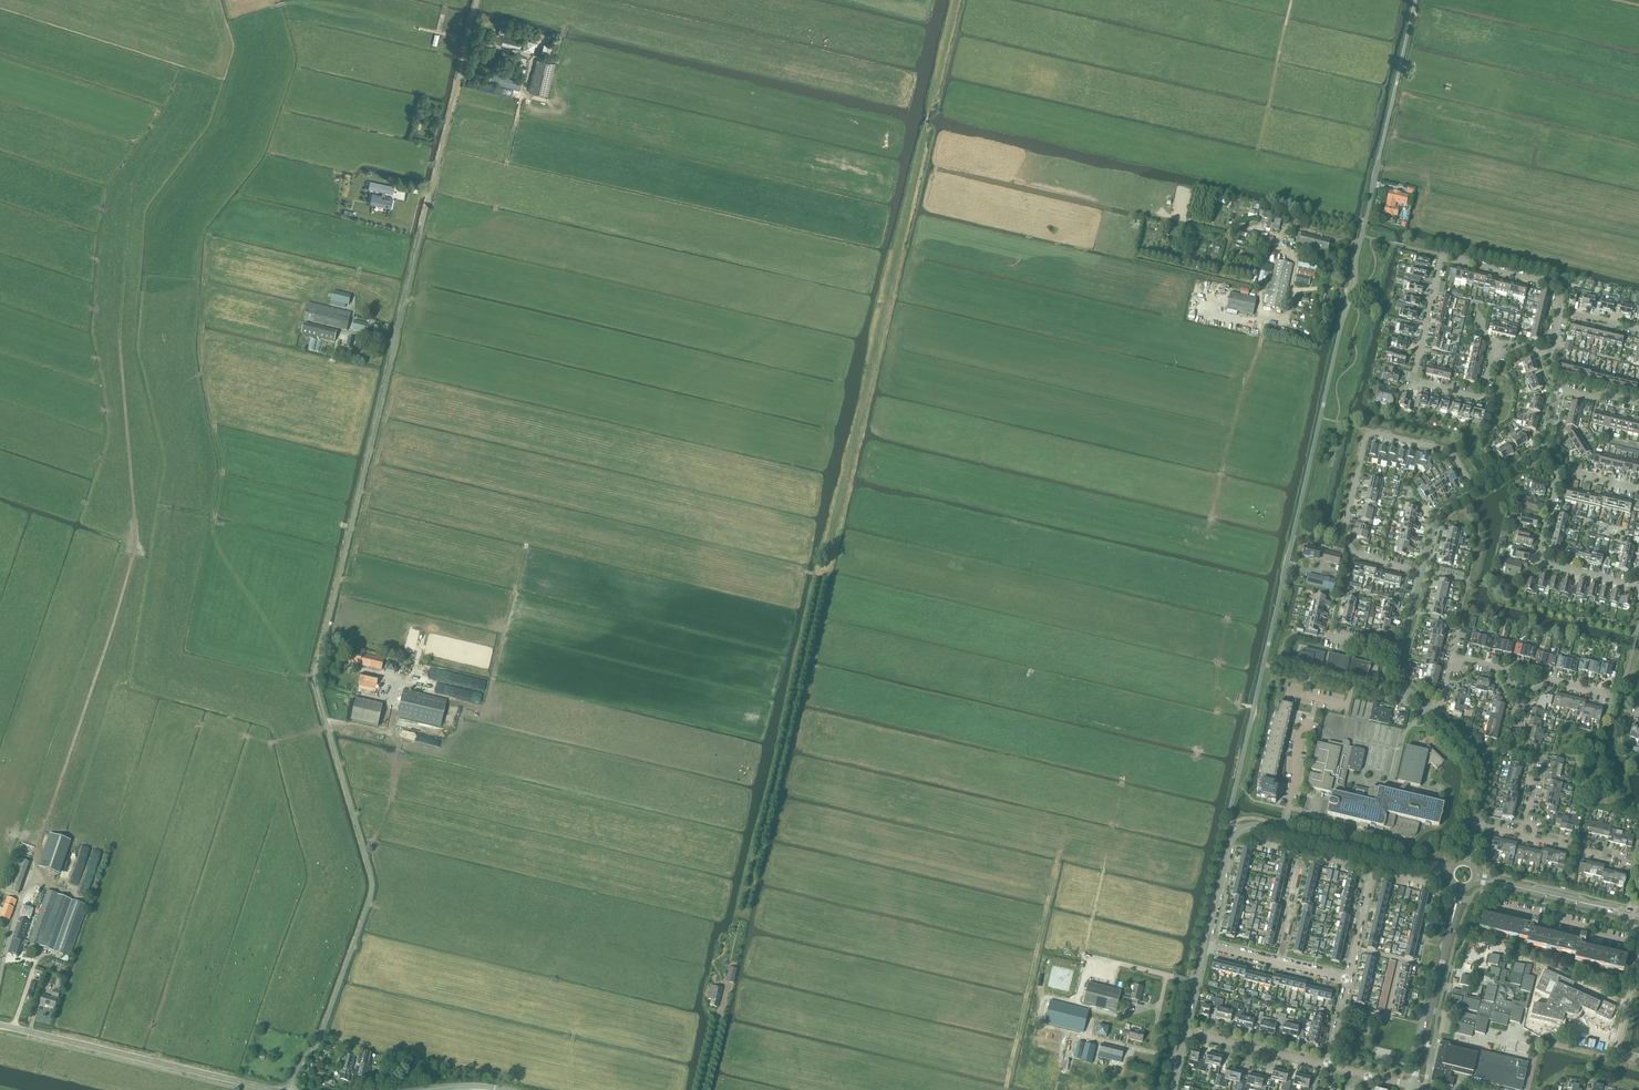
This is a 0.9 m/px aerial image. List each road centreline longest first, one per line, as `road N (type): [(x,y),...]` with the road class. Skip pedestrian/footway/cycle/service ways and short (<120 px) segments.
road 1 (unclassified): [(289,1089),(322,1032),(372,889),(316,667),(477,0)]
road 2 (track): [(359,490),(821,574),(955,0)]
road 3 (unclassified): [(1237,832),(1231,808),(1417,0)]
road 4 (track): [(20,904),(134,554),(119,330),(132,183)]
road 5 (residential): [(1559,309),(1565,285),(1443,256),(1413,380),(1481,396),(1495,344),(1549,354)]
road 6 (residential): [(1476,493),(1450,450),(1368,431),(1347,541),(1376,560),(1423,571)]
road 7 (track): [(1109,845),(1058,855),(1005,1089)]
road 8 (tertiary): [(276,1089),(0,1025)]
road 9 (track): [(1225,699),(1191,764),(1123,778),(1109,845)]
road 10 (residential): [(1636,586),(1539,565),(1560,470)]
road 11 (tertiary): [(1413,1086),(1454,910)]
road 12 (residential): [(1521,835),(1536,789),(1536,756),(1512,751),(1525,678)]
road 13 (track): [(272,7),(332,8),(438,32),(435,42)]
road 14 (track): [(1046,997),(1074,1001),(1104,963),(1197,981)]
road 15 (track): [(1257,156),(1292,0)]
road 16 (residential): [(1485,906),(1638,943)]
road 17 (tertiary): [(1426,865),(1283,831)]
road 18 (residential): [(1327,1065),(1185,1031)]
road 19 (tertiary): [(1638,916),(1496,882)]
road 20 (residential): [(1347,980),(1206,947)]
road 21 (track): [(196,723),(270,743),(328,726)]
road 22 (residential): [(1638,1060),(1614,1055),(1638,950)]
road 23 (track): [(1109,845),(1086,949),(1097,965)]
road 24 (residential): [(1373,871),(1251,842)]
road 25 (residential): [(1475,825),(1479,763),(1436,718)]

